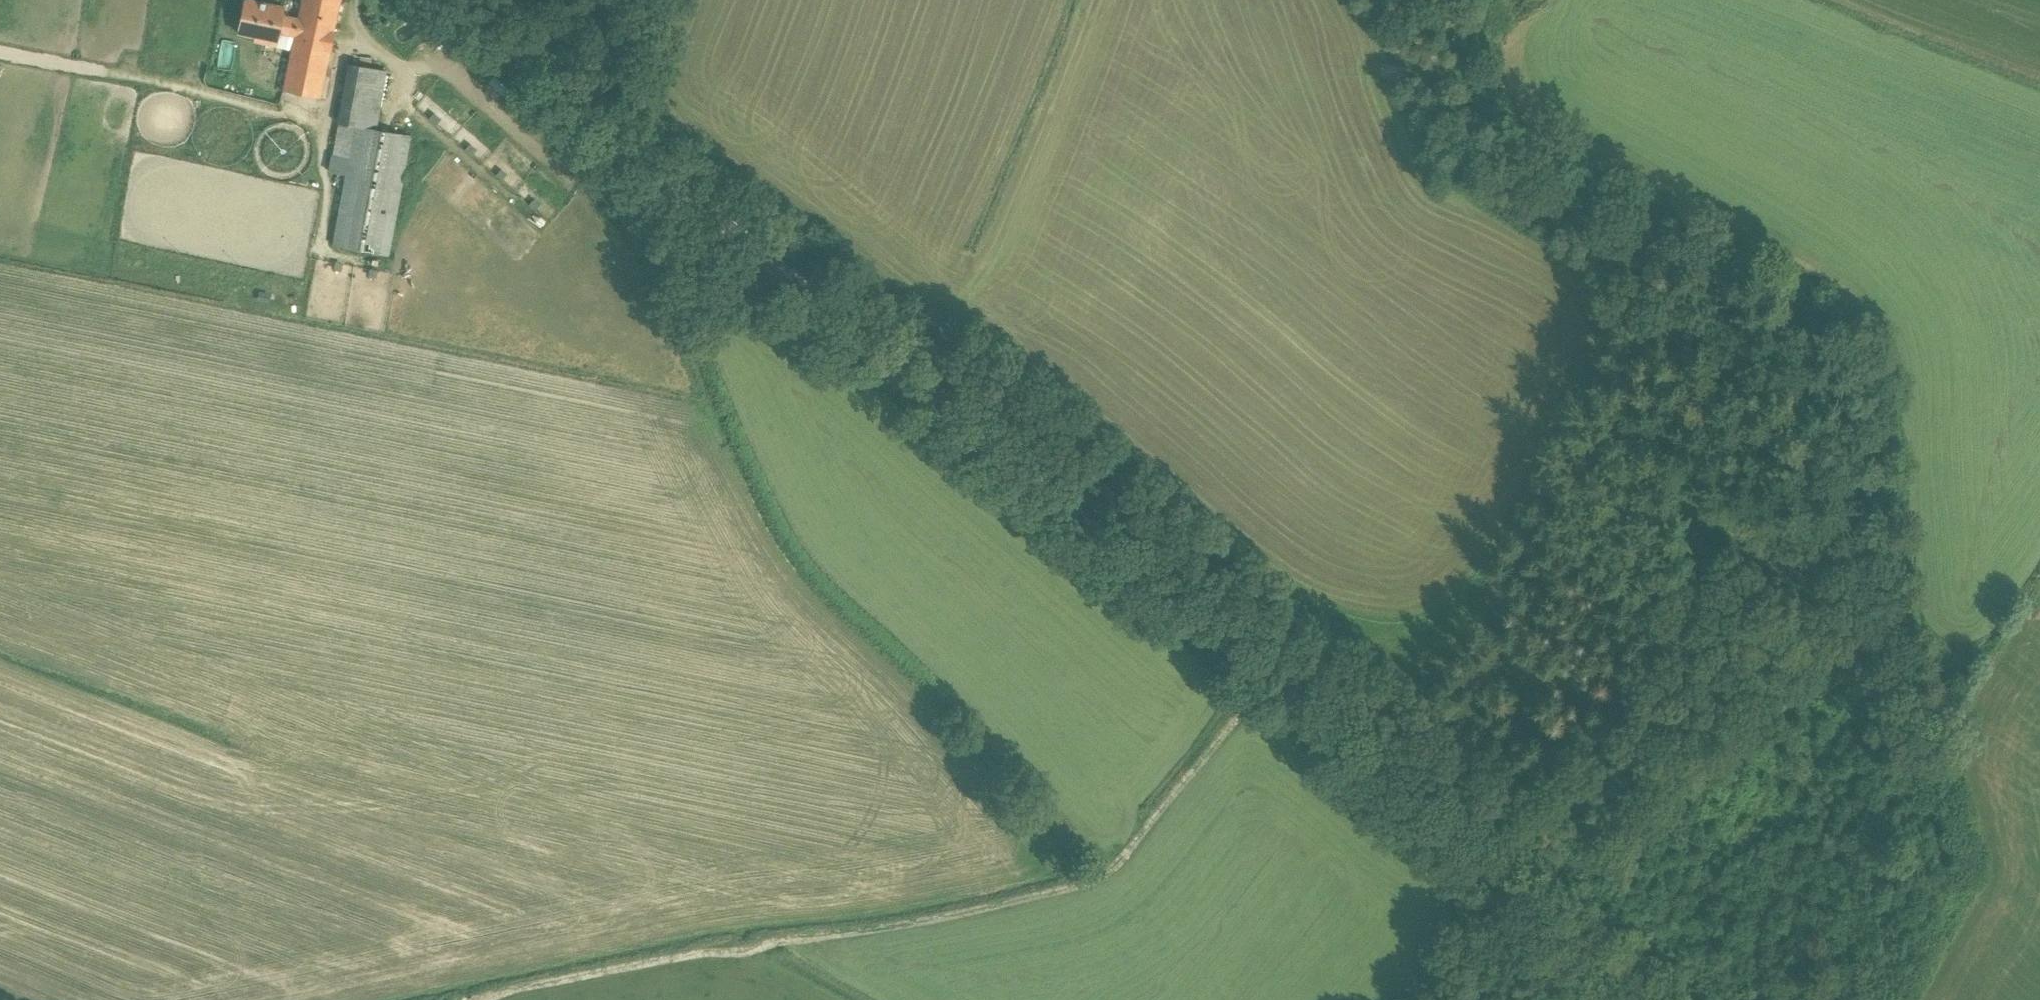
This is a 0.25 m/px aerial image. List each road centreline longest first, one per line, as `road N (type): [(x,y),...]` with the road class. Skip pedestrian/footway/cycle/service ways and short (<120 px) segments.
road 1 (unclassified): [(1659,999),(469,0)]

